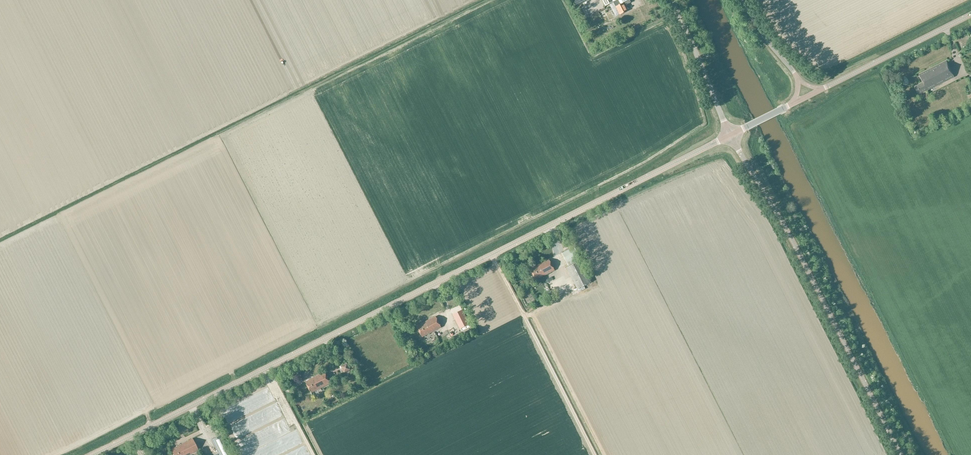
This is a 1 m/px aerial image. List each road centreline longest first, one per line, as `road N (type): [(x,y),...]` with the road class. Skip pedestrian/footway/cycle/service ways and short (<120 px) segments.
road 1 (unclassified): [(94,454),(731,139)]
road 2 (unclassified): [(903,454),(731,139)]
road 3 (unclassified): [(807,96),(970,14)]
road 4 (unclassified): [(731,139),(671,0)]

